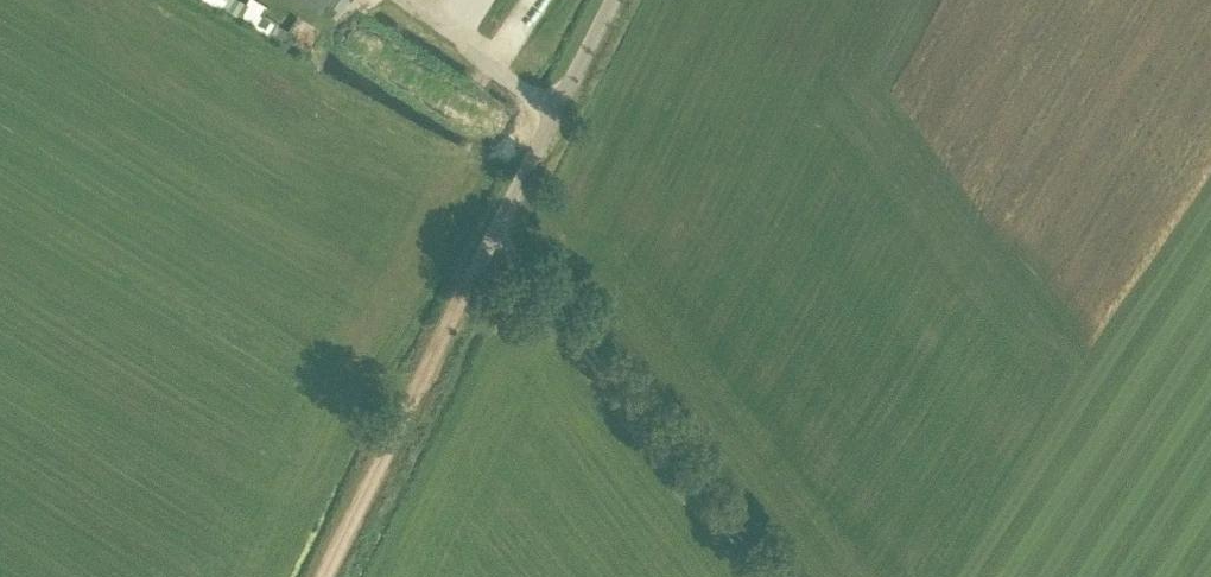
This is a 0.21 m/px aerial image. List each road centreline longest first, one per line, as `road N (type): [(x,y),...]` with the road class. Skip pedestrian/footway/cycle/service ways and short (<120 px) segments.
road 1 (track): [(494,226),(772,576)]
road 2 (track): [(318,576),(505,204)]
road 3 (unclassified): [(505,204),(608,0)]

